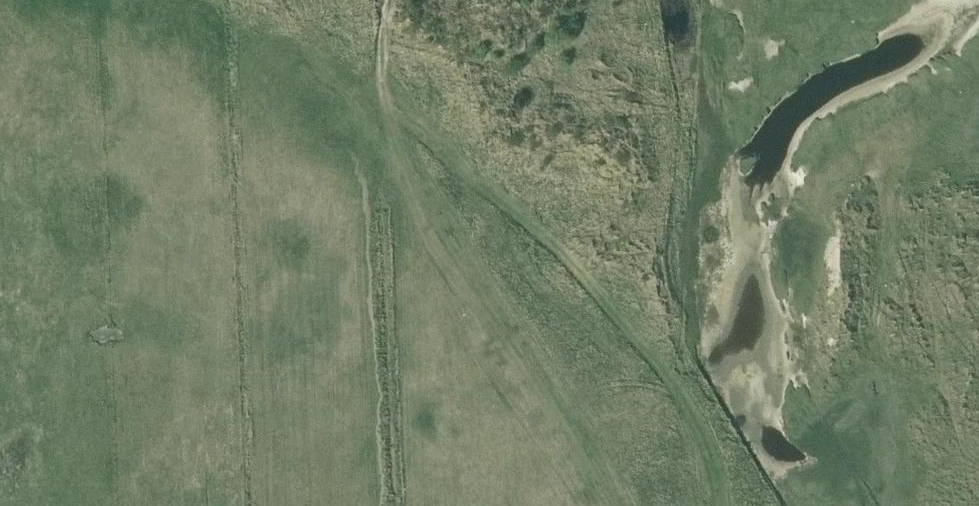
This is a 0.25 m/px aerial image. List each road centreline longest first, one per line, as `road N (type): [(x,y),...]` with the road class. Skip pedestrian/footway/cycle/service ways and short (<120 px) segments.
road 1 (track): [(392,0),(376,67),(400,159),(600,505)]

